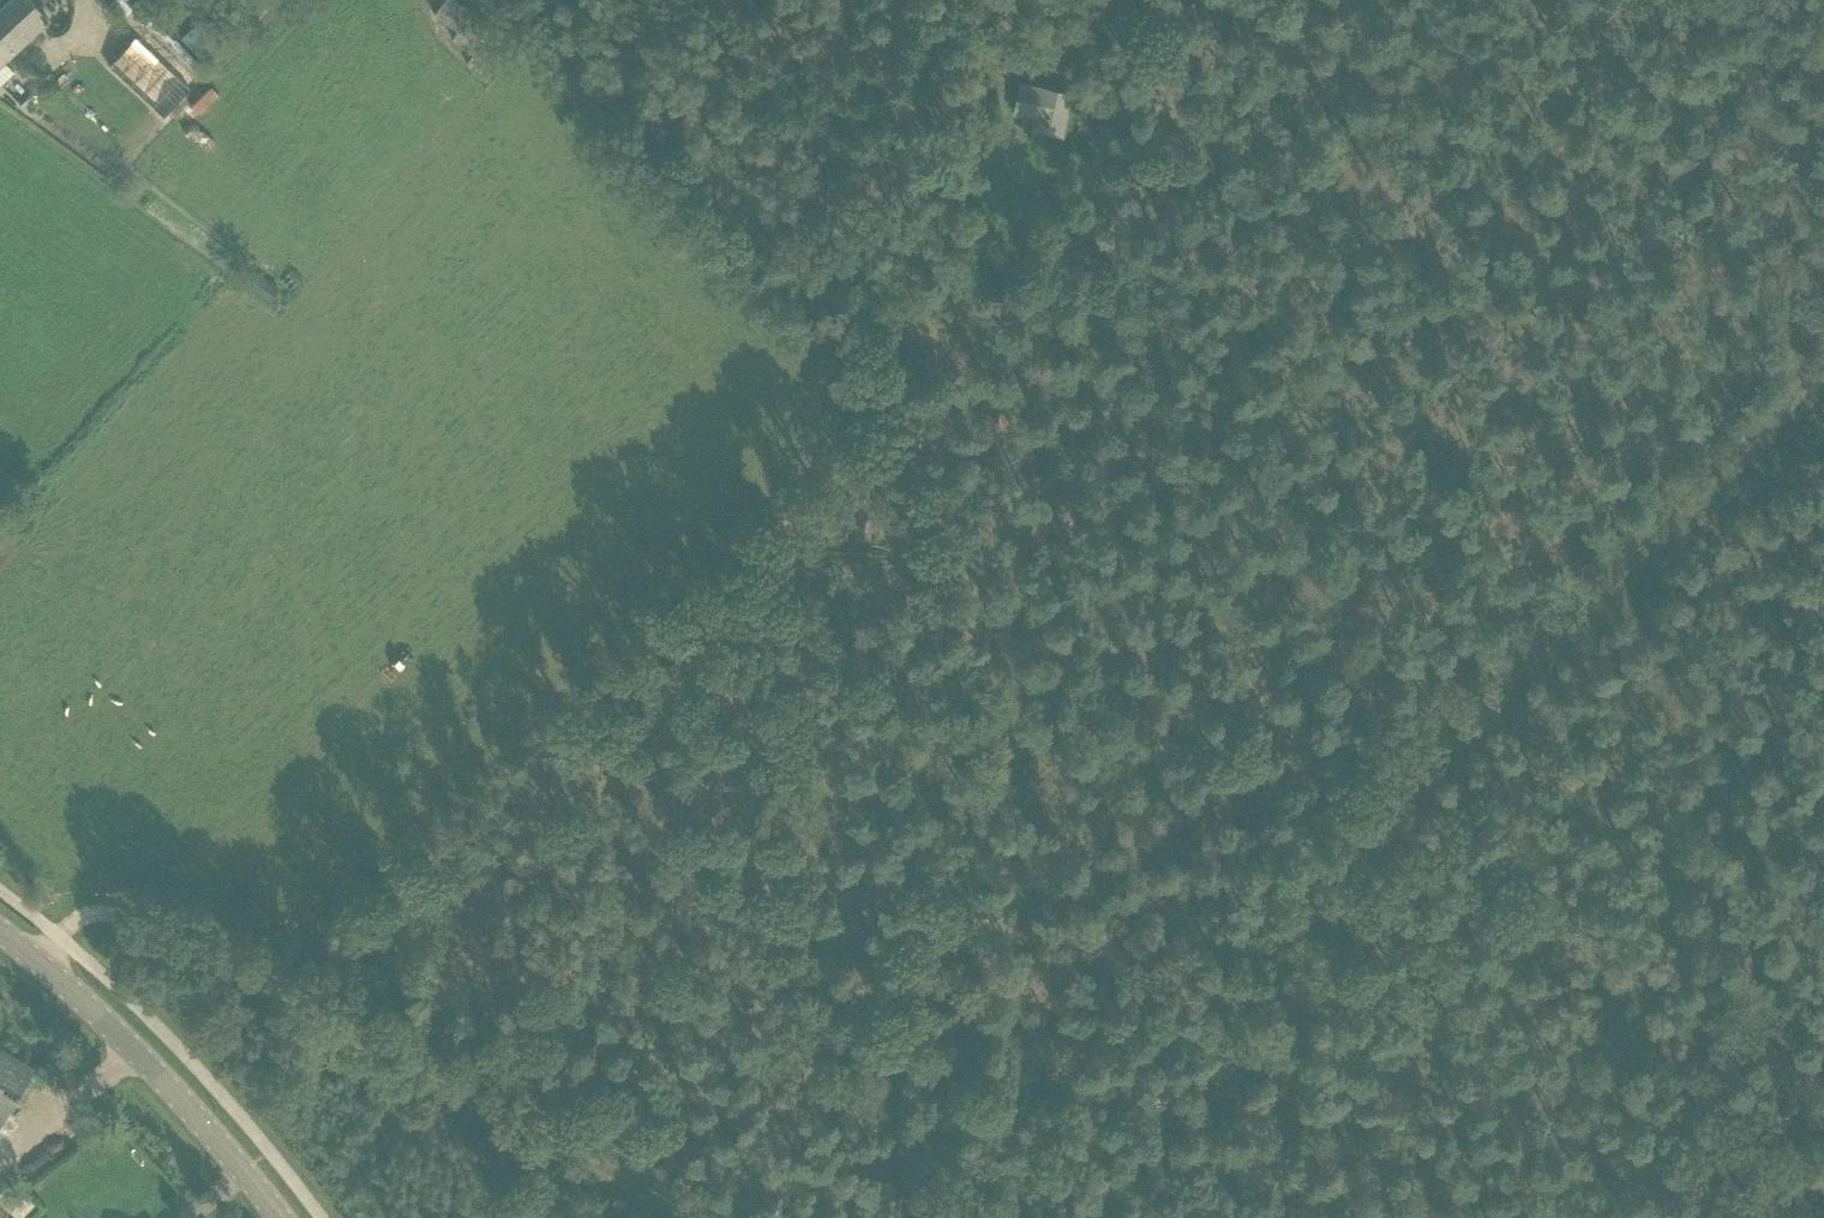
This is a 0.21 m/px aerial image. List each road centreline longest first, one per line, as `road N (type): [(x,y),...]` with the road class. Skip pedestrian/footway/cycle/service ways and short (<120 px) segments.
road 1 (track): [(1823,366),(1460,713),(1272,878),(1211,948),(1182,1054),(1030,1217)]
road 2 (track): [(684,1217),(309,996),(124,918),(85,916),(58,935)]
road 3 (tertiary): [(267,1217),(57,968),(0,924)]

